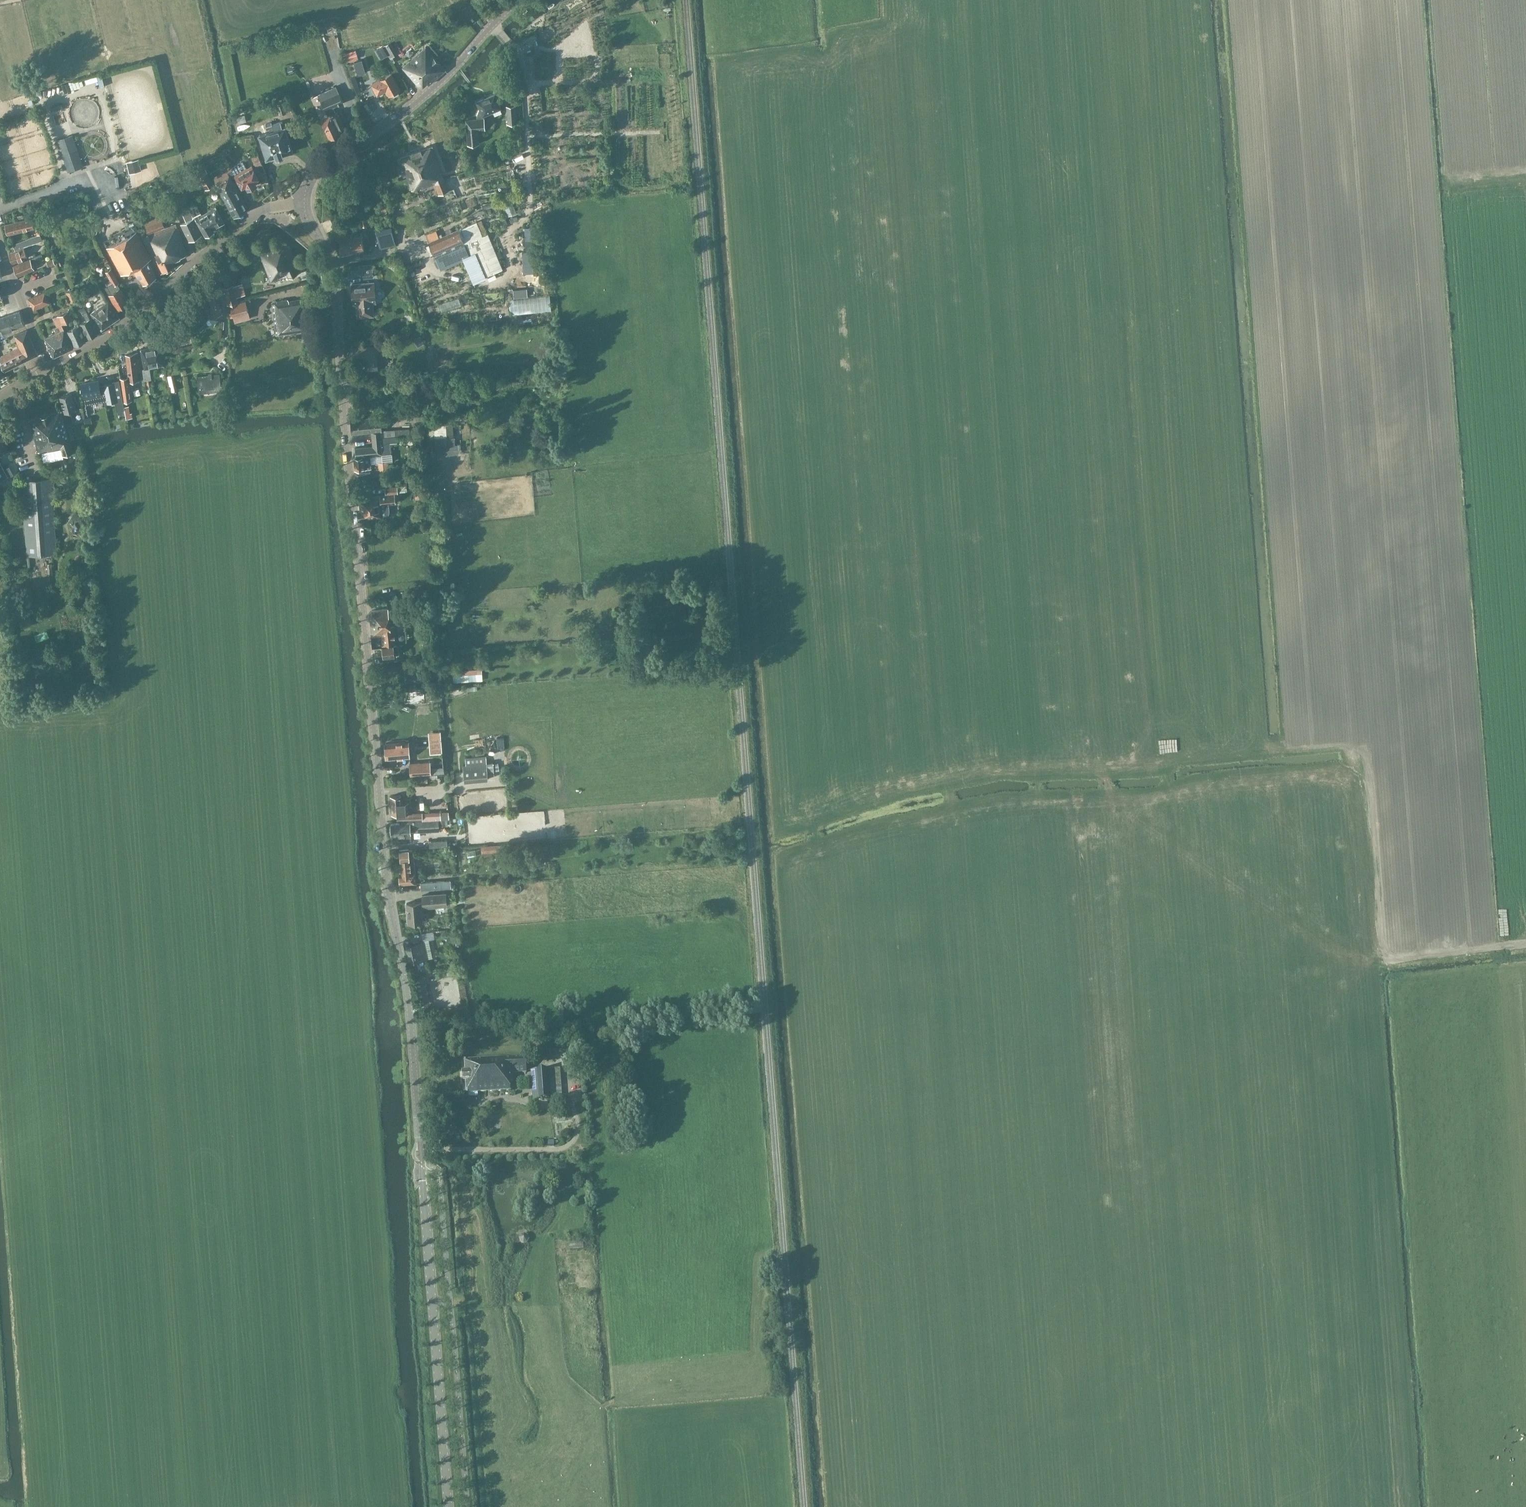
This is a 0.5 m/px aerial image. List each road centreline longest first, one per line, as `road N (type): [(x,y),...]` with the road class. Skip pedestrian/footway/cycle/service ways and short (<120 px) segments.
road 1 (tertiary): [(448,1506),(405,987),(381,876),(336,290),(304,202)]
road 2 (tertiary): [(49,370),(126,325),(256,212),(304,202)]
road 3 (tertiary): [(304,202),(316,171),(407,110),(519,0)]
road 4 (residential): [(49,370),(0,241)]

